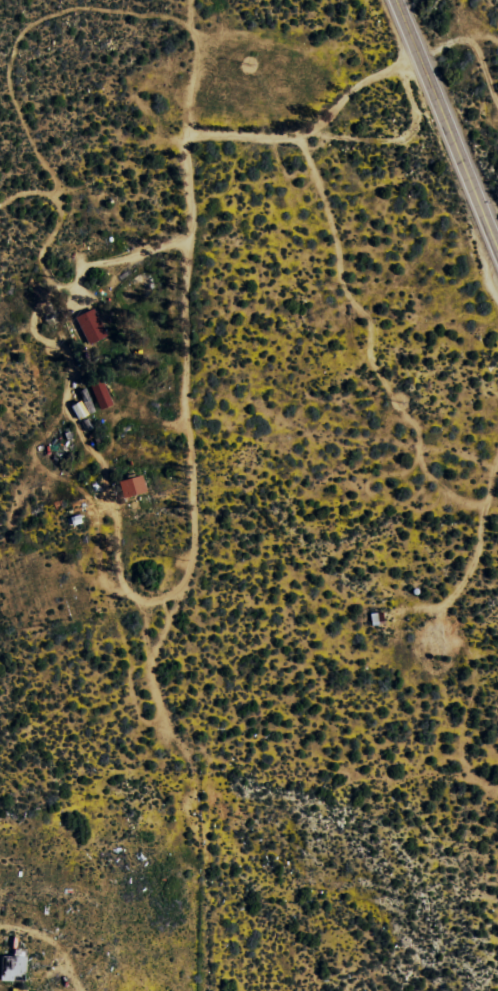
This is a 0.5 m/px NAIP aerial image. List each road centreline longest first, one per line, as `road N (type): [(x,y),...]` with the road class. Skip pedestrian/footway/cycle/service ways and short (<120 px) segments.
road 1 (residential): [(420,63),(402,73),(417,124),(404,139),(190,142),(195,530),(136,576),(0,597)]
road 2 (residential): [(195,530),(194,558),(155,683),(198,784),(215,878),(213,990)]
road 3 (secondary): [(497,242),(395,0)]

